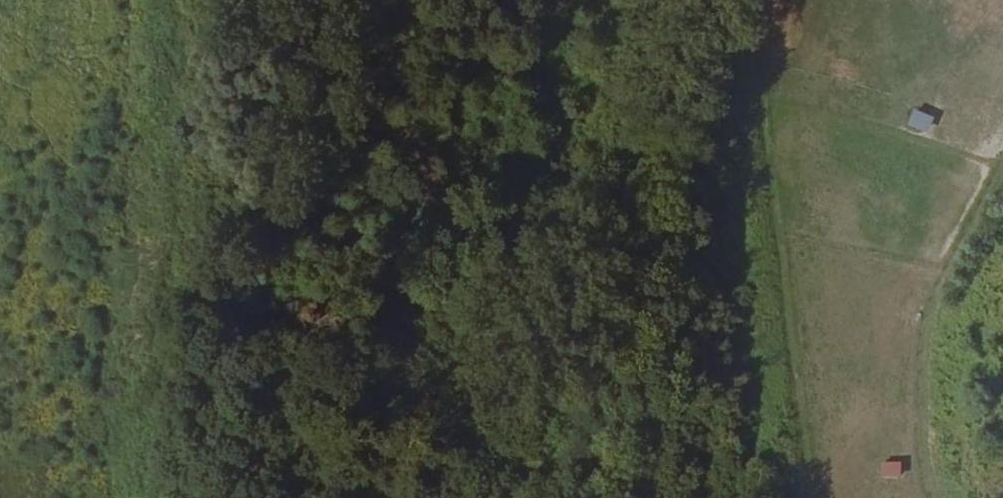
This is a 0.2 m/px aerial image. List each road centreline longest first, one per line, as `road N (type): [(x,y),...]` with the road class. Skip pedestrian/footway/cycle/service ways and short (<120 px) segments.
road 1 (track): [(935,497),(918,437),(933,317),(944,266),(1002,163)]

